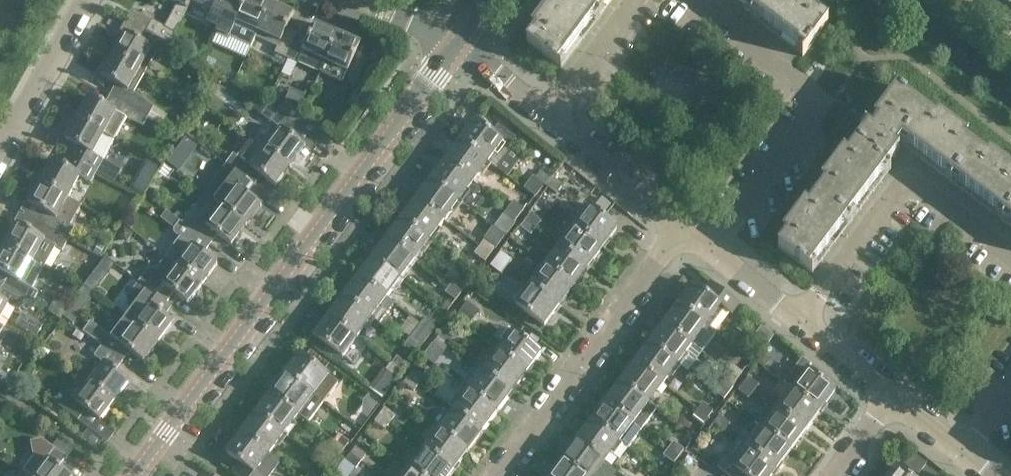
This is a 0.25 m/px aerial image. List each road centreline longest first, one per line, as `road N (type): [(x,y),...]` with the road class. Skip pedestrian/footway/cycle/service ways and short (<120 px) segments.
road 1 (tertiary): [(135,475),(457,48)]
road 2 (residential): [(698,0),(826,98),(708,246)]
road 3 (residential): [(495,475),(679,224)]
road 4 (residential): [(802,315),(909,175),(1010,258)]
road 5 (residential): [(93,0),(0,158)]
road 6 (residential): [(679,224),(547,118)]
road 7 (residential): [(547,118),(636,0)]
road 8 (residential): [(893,402),(802,315)]

